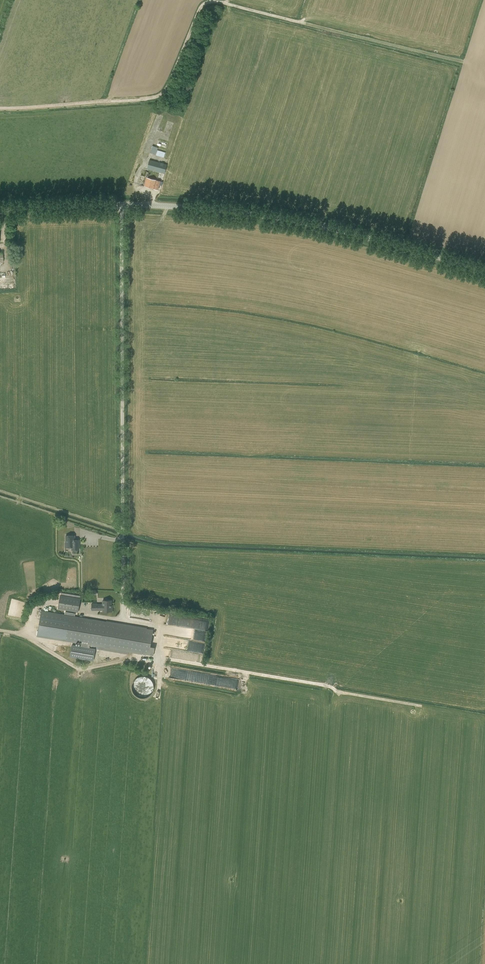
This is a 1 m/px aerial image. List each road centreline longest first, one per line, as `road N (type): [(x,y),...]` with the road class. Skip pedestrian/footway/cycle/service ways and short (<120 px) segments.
road 1 (track): [(458,60),(213,2),(198,12),(158,96),(0,108)]
road 2 (unclassified): [(123,604),(122,204)]
road 3 (unclassified): [(122,204),(251,212),(484,269)]
road 4 (unclassified): [(0,209),(122,204)]

